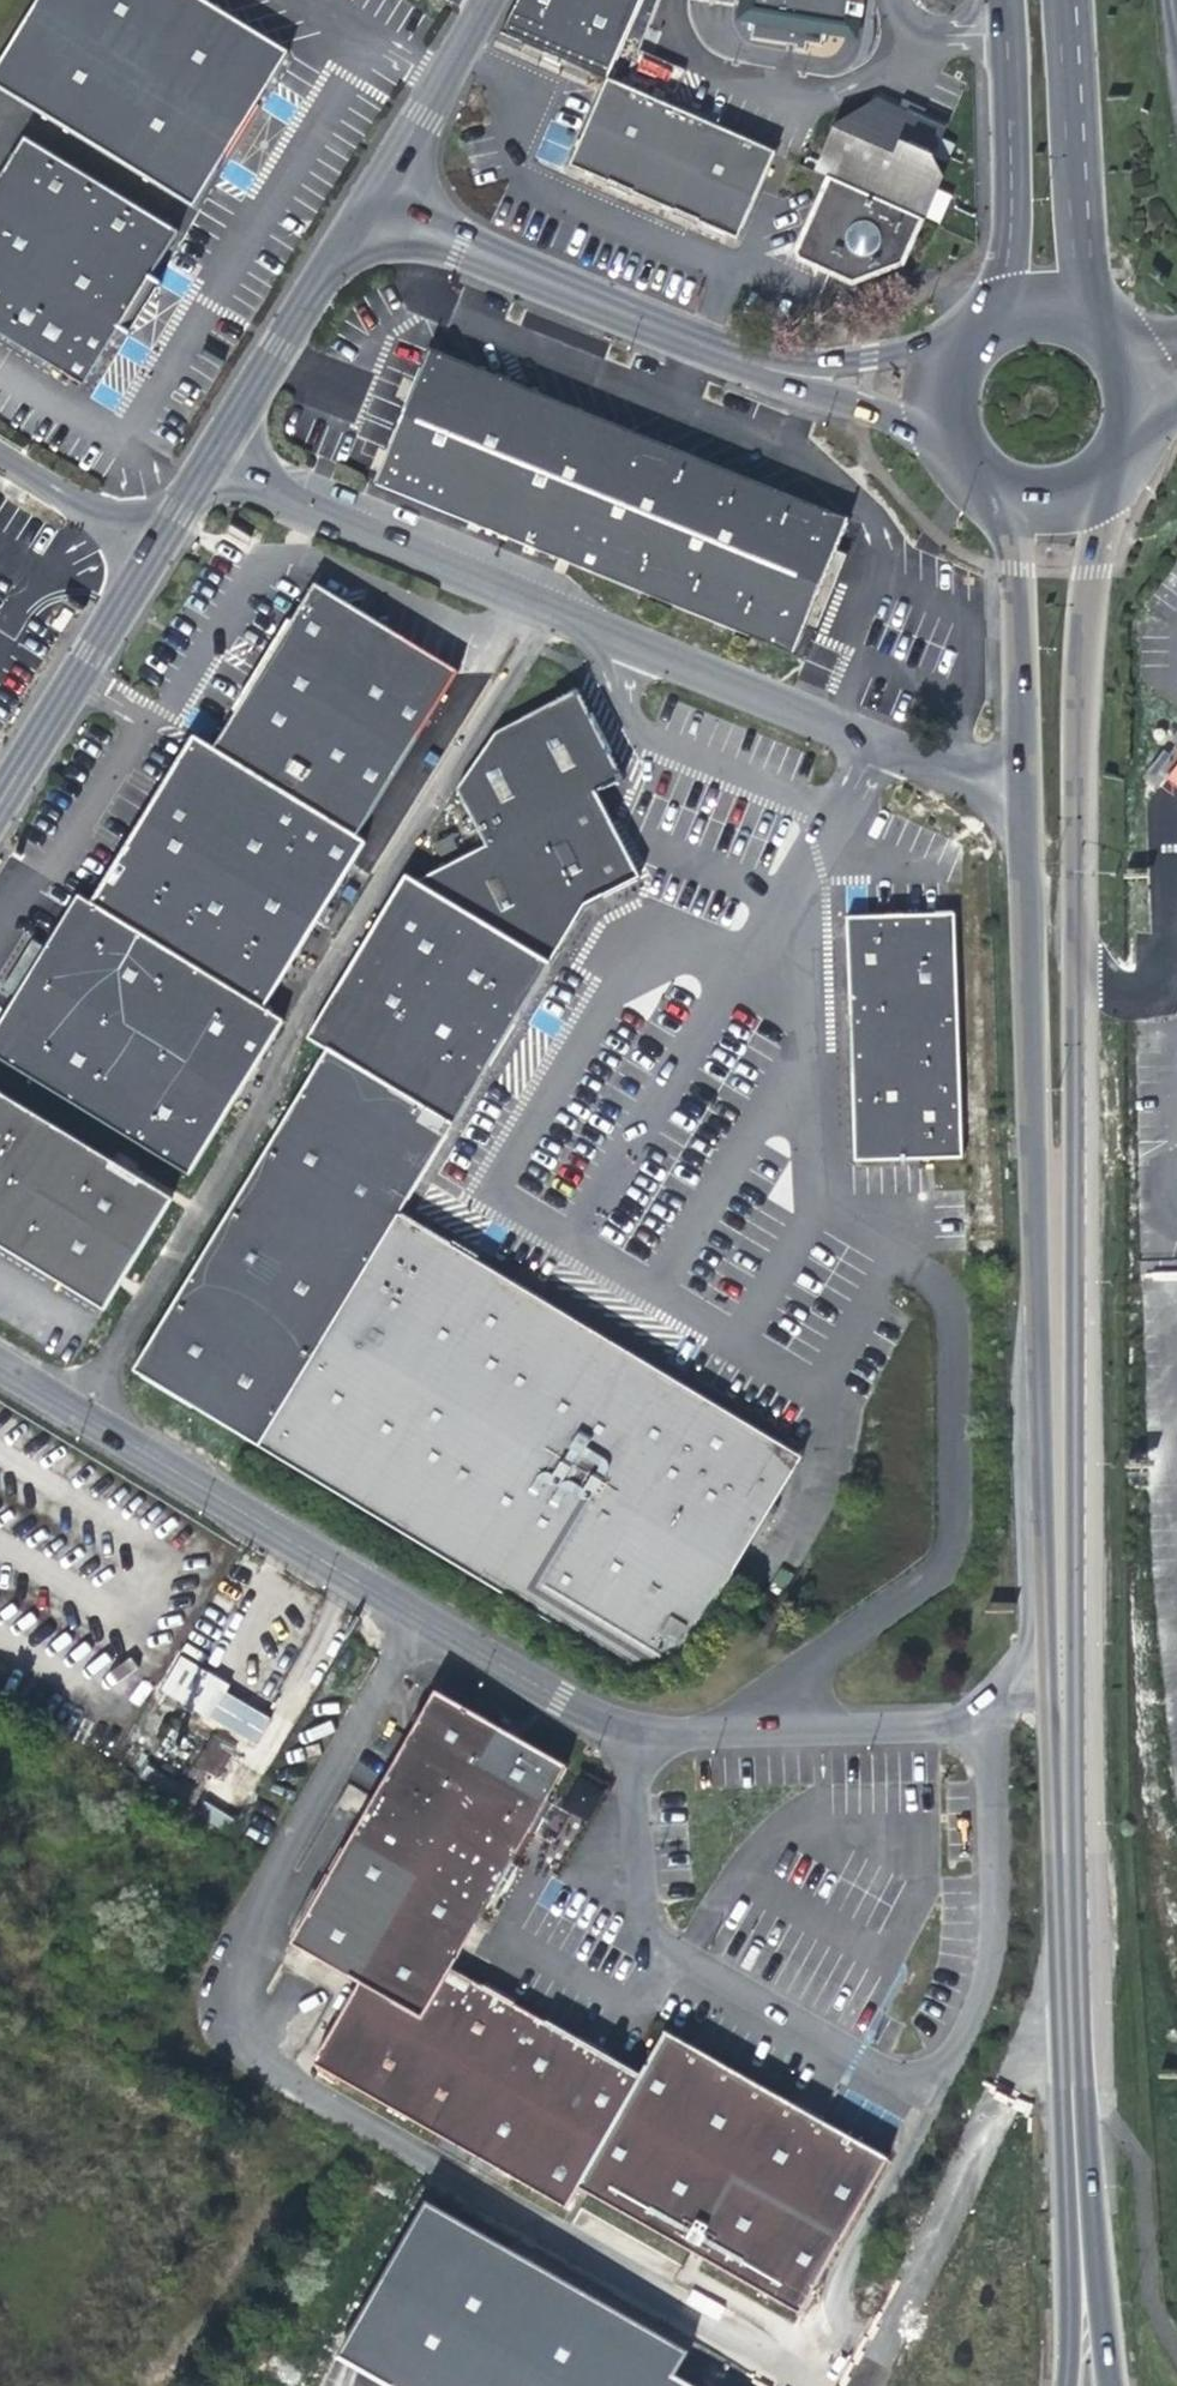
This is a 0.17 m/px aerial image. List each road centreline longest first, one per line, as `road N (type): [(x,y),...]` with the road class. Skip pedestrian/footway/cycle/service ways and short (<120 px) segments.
road 1 (unclassified): [(78,1411),(582,1708),(634,1727),(980,1719),(1014,1675),(1057,1648)]
road 2 (unclassified): [(78,1411),(292,1065),(304,1008),(537,606)]
road 3 (unclassified): [(537,606),(1014,805)]
road 4 (secondary): [(1074,982),(1072,651),(1080,552),(1098,486)]
road 5 (unclassified): [(775,369),(366,205)]
road 6 (residential): [(858,2385),(1023,2067),(1071,2013)]
road 7 (secondary): [(1048,1225),(1057,1648)]
road 8 (secondary): [(1014,805),(1027,1145),(1048,1225)]
road 9 (secondary): [(1071,2013),(1082,2385)]
road 10 (secondary): [(1057,1648),(1071,2013)]
road 11 (unclassified): [(201,466),(537,606)]
road 12 (secondary): [(1007,0),(1010,242),(978,315)]
road 13 (secondary): [(1091,316),(1060,0)]
road 14 (secondary): [(980,494),(1005,556),(1014,805)]
road 15 (unclassified): [(201,466),(366,205)]
road 16 (unclassified): [(1176,777),(1159,799),(1163,978),(1132,994),(1074,982)]
road 17 (unclassified): [(0,793),(156,538)]
road 18 (secondary): [(1048,1225),(1075,1141),(1074,982)]
road 19 (unclassified): [(366,205),(483,0)]
road 20 (secondary): [(1098,486),(1122,459),(1138,402),(1126,355),(1091,316)]
road 21 (unclassified): [(775,369),(941,453)]
road 22 (unclassified): [(156,538),(0,448)]
road 23 (unclassified): [(948,343),(775,369)]
road 24 (secondary): [(980,494),(1040,508),(1098,486)]

